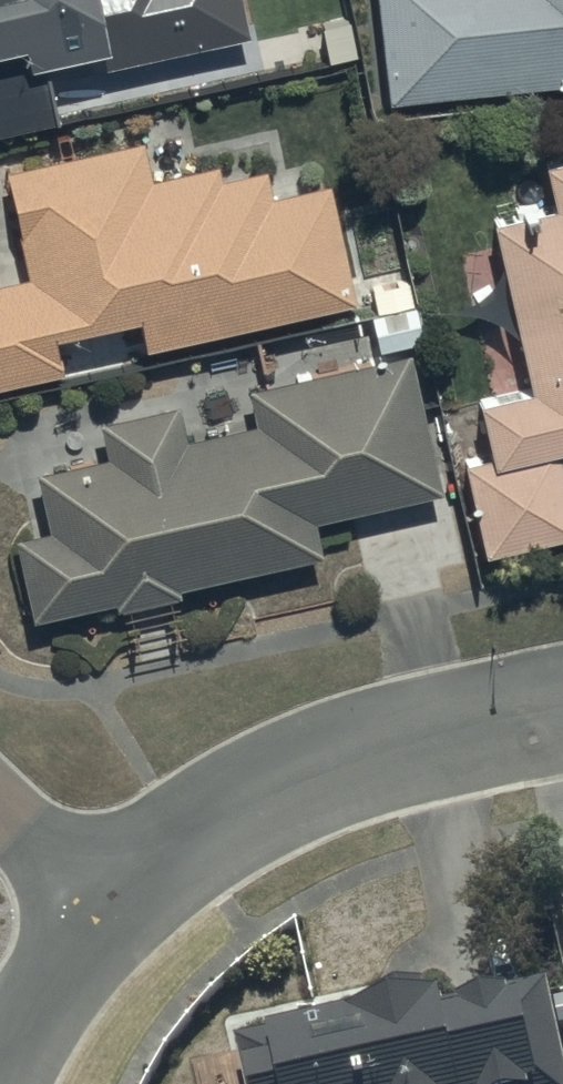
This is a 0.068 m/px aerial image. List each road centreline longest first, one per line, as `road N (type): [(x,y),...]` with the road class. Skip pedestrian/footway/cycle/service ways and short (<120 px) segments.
road 1 (residential): [(562,706),(353,754),(259,794),(183,837),(109,901)]
road 2 (residential): [(109,901),(38,1001),(1,1083)]
road 3 (residential): [(109,901),(0,811)]

